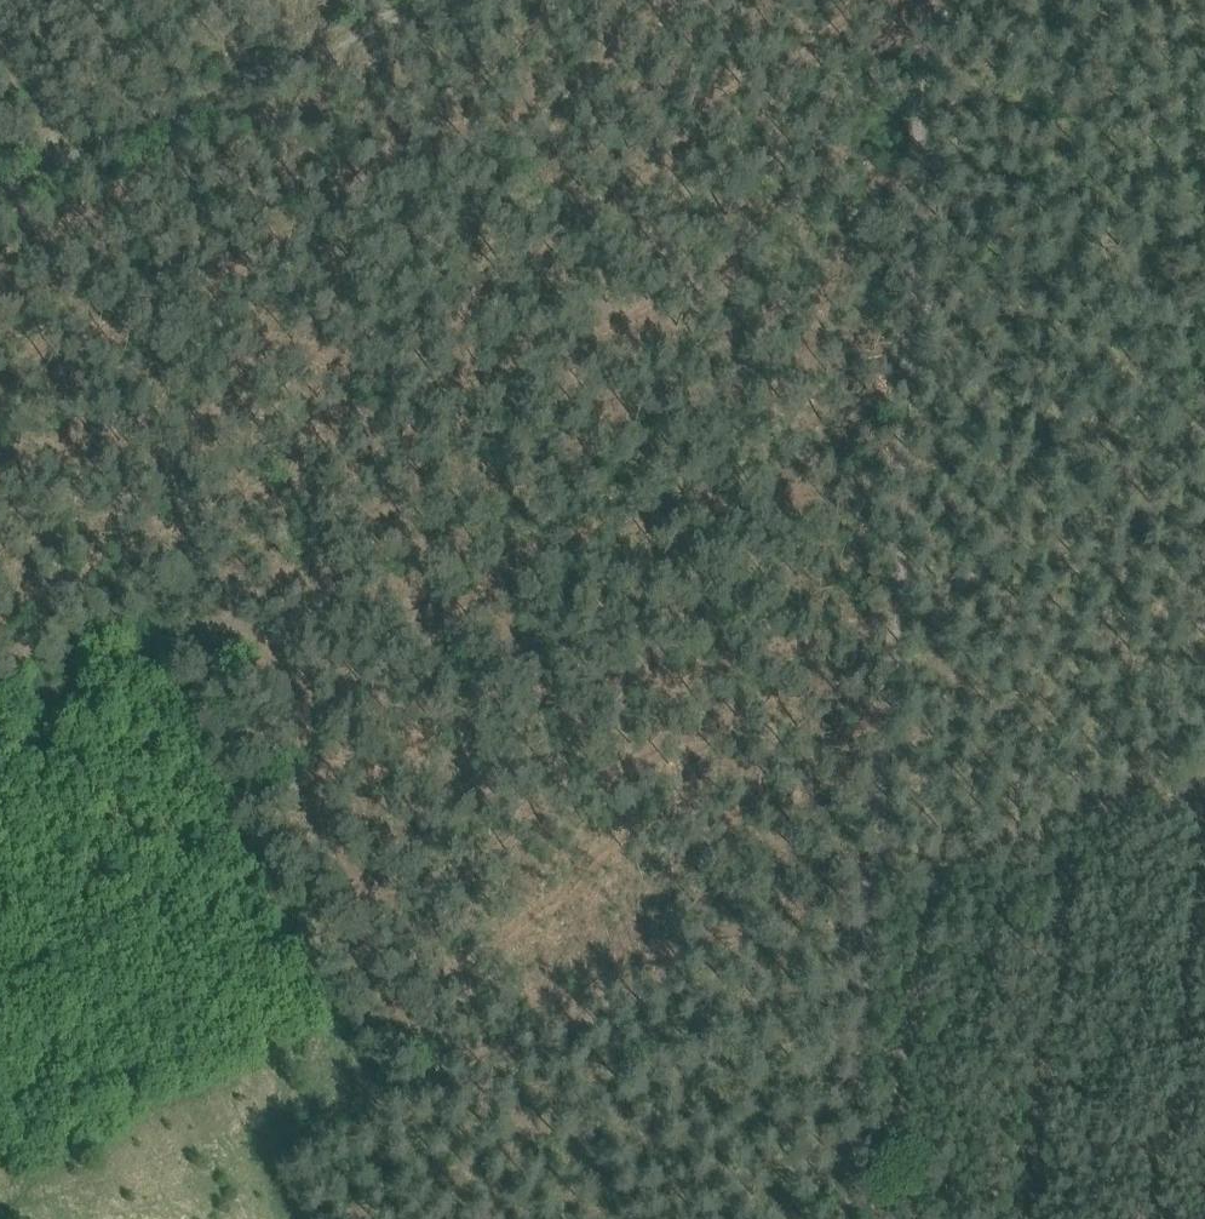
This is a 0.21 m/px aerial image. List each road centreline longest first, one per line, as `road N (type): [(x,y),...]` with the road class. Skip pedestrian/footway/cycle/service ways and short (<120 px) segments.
road 1 (track): [(930,0),(853,1218)]
road 2 (track): [(0,193),(433,0)]
road 3 (track): [(96,150),(5,0)]

